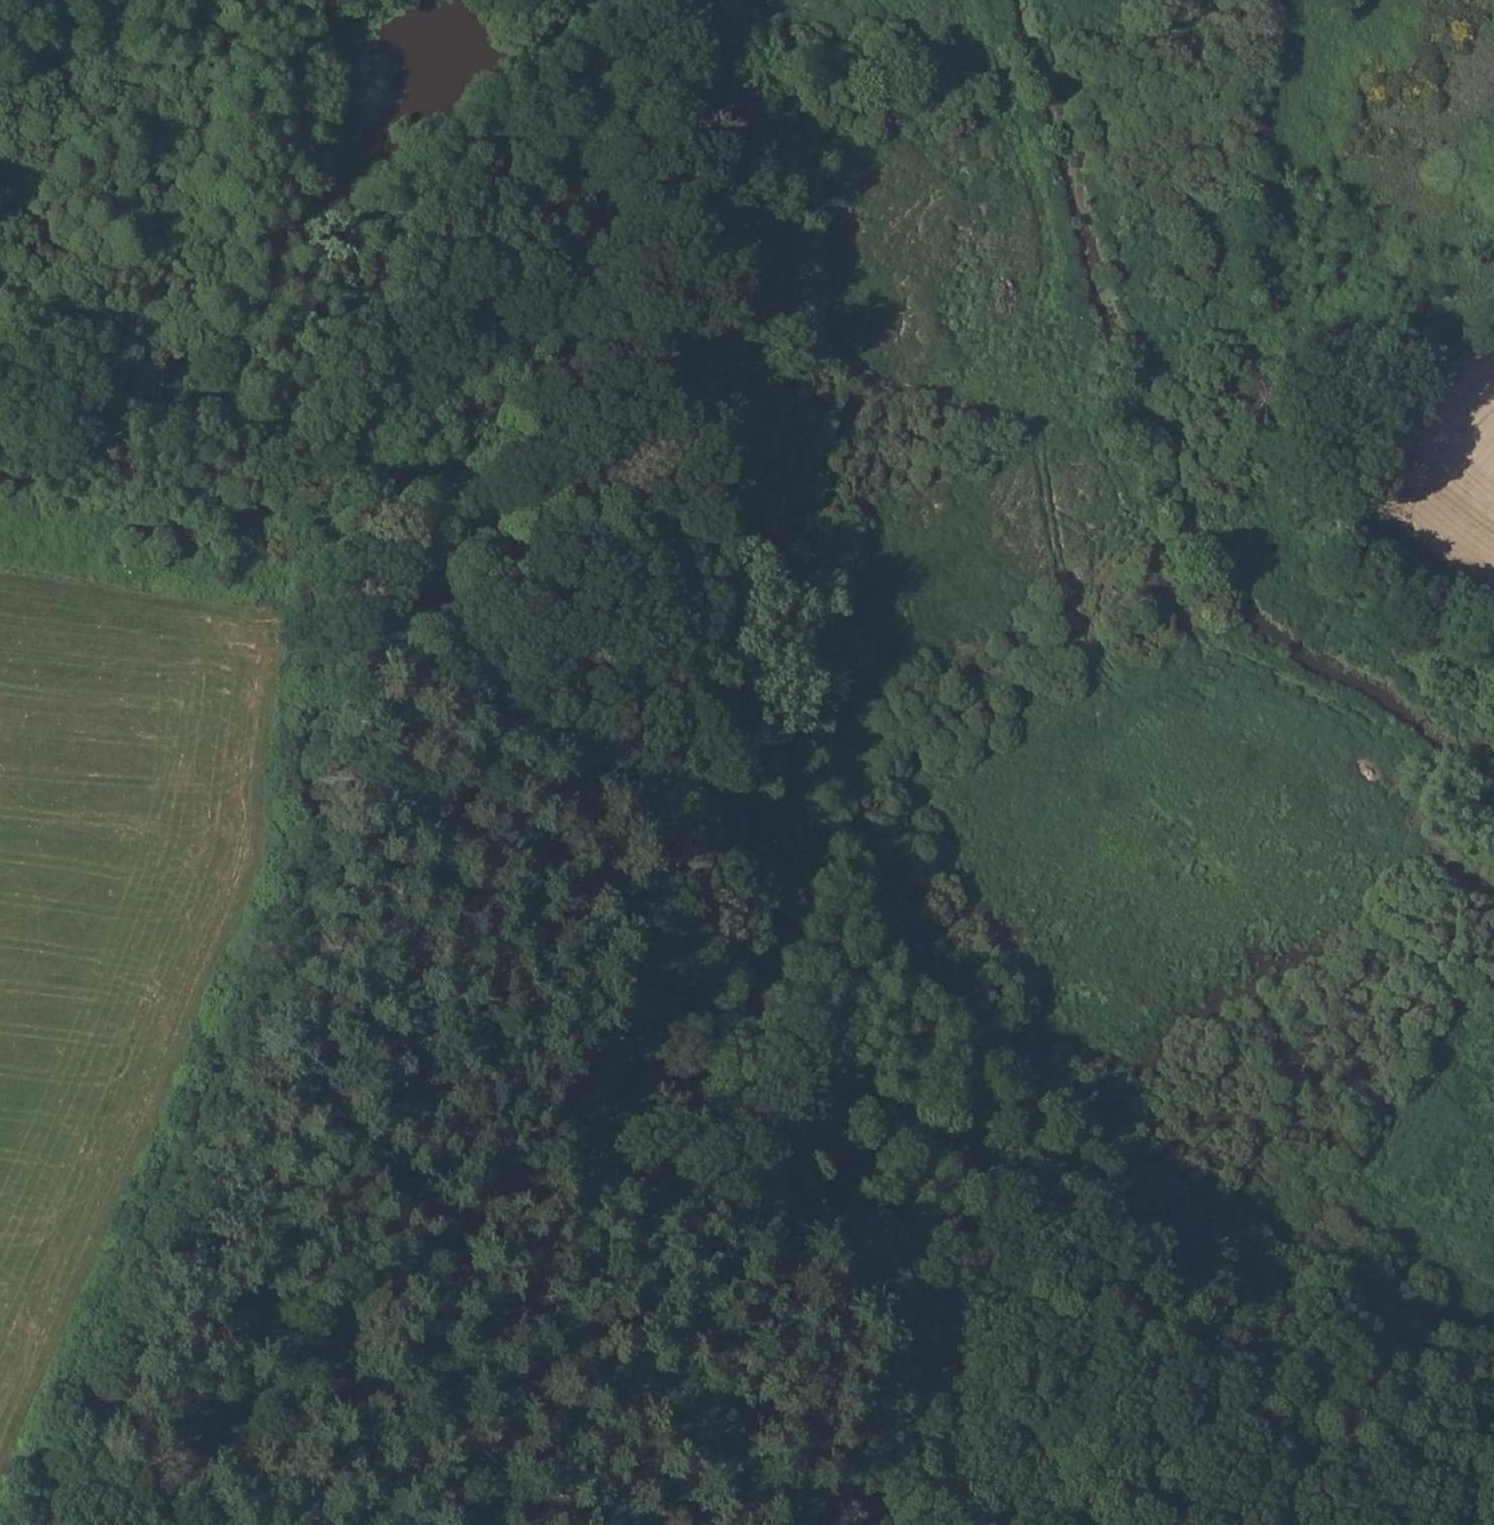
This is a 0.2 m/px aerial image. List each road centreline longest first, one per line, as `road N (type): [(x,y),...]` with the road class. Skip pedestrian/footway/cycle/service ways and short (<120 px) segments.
road 1 (track): [(1493,291),(1339,496),(1493,614)]

